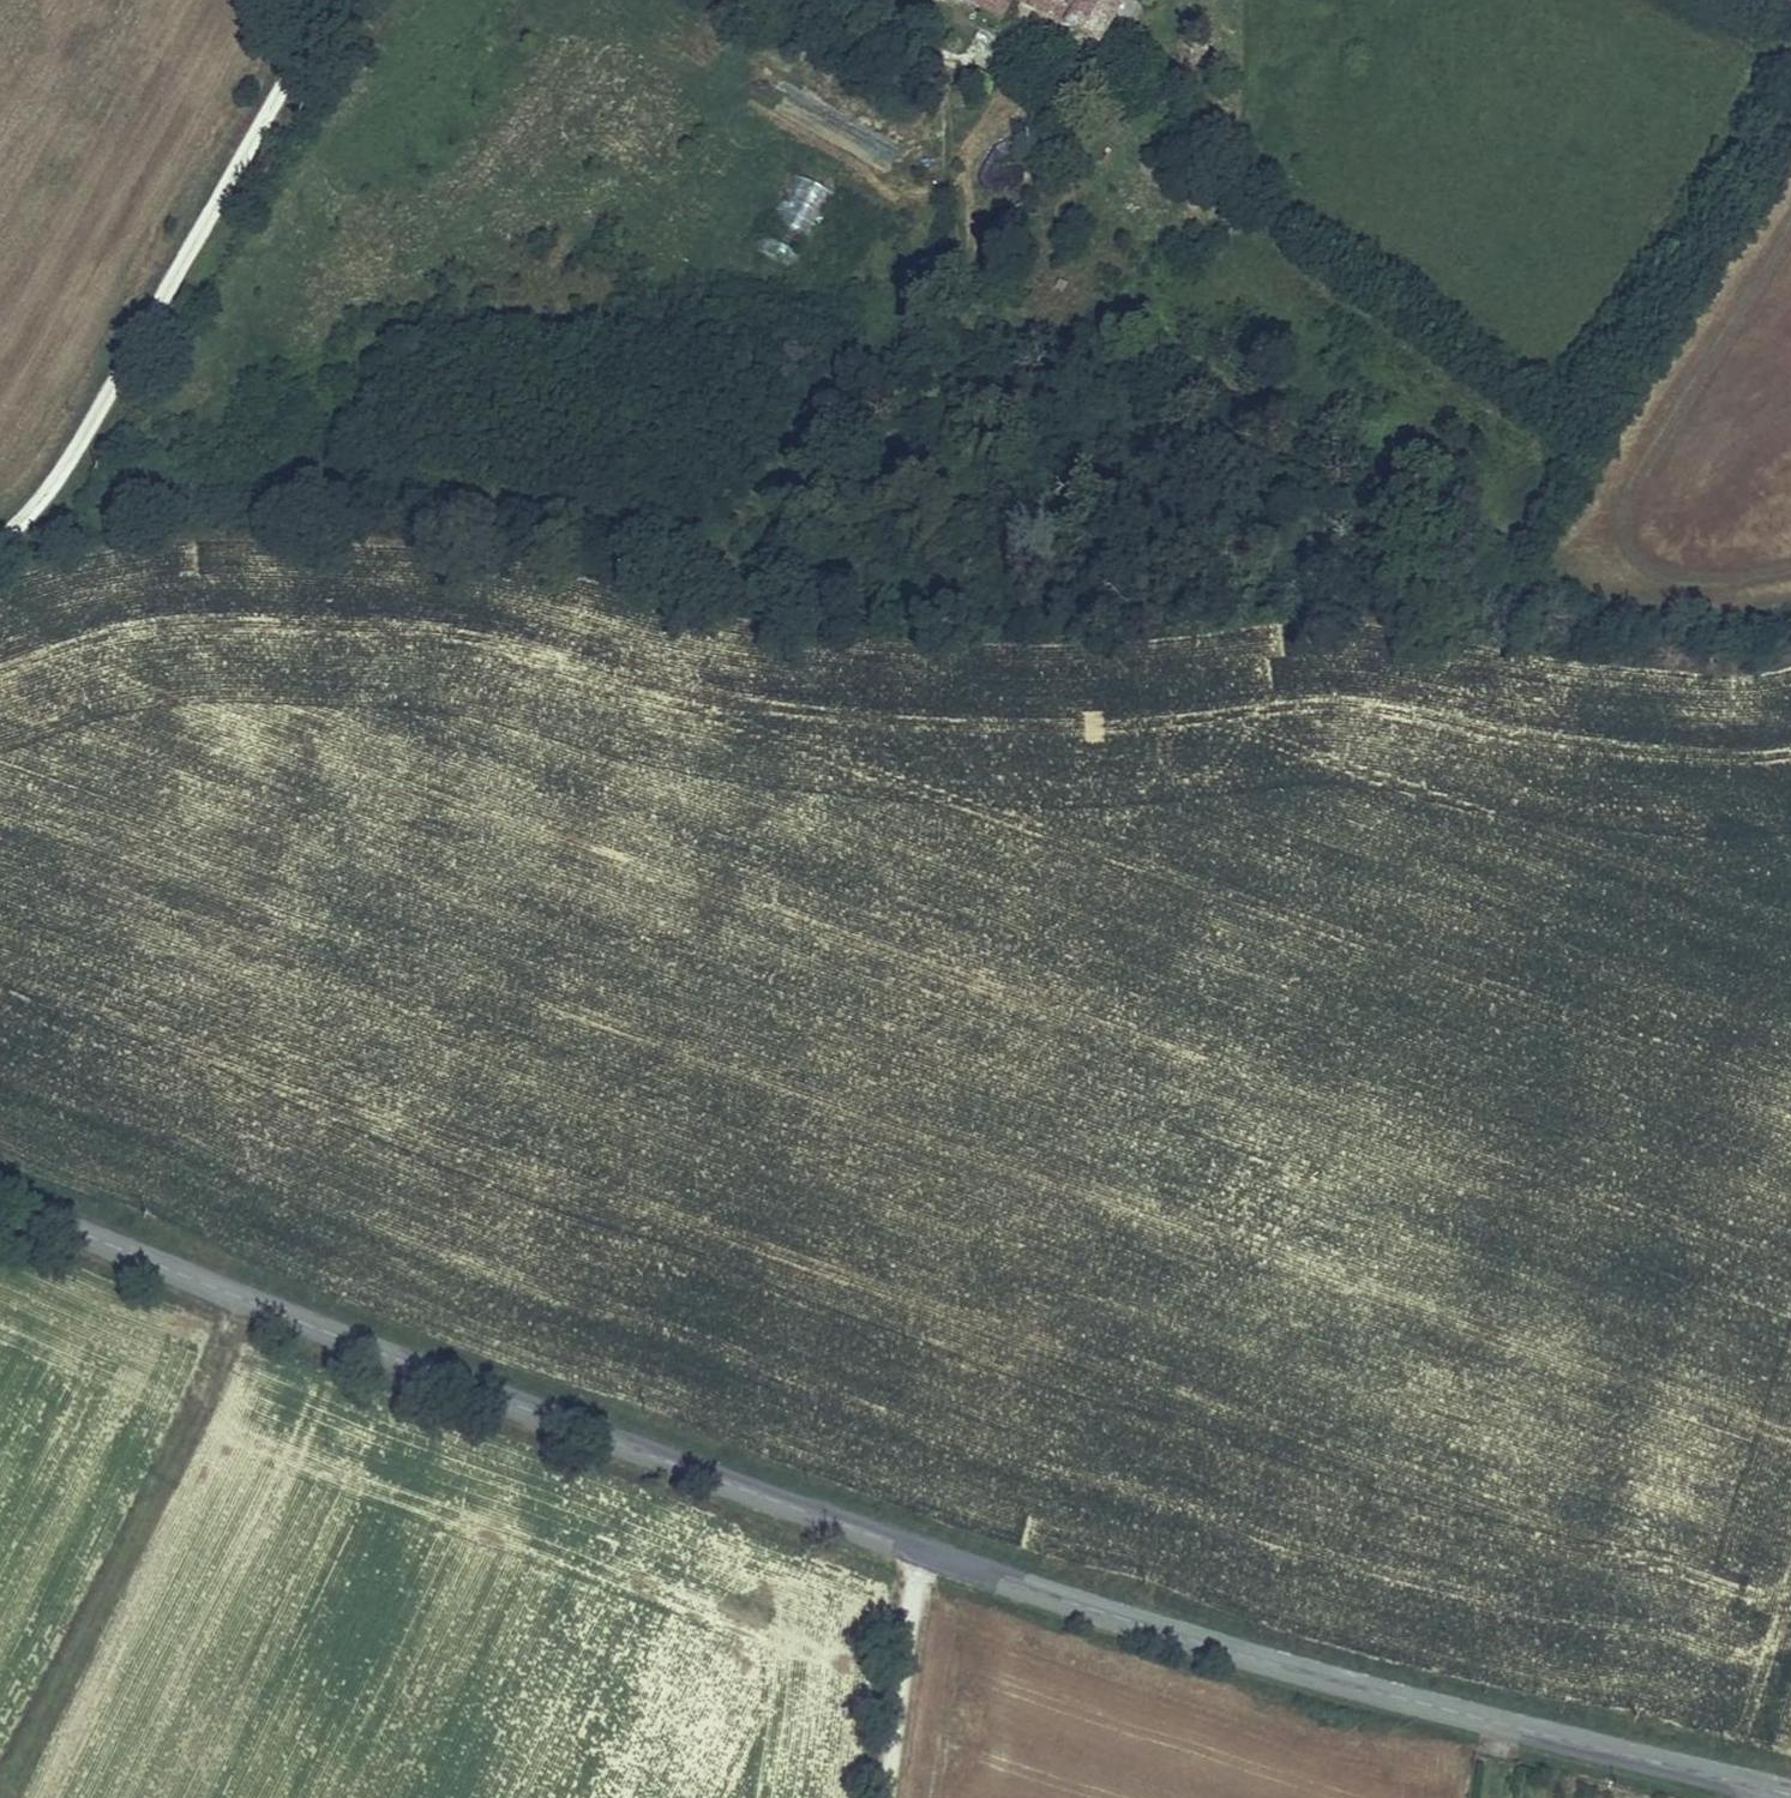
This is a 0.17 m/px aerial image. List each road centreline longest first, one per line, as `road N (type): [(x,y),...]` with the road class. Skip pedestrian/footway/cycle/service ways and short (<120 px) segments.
road 1 (tertiary): [(1790,1793),(1394,1697),(926,1555),(568,1425),(0,1197)]
road 2 (track): [(242,1299),(0,1795)]

